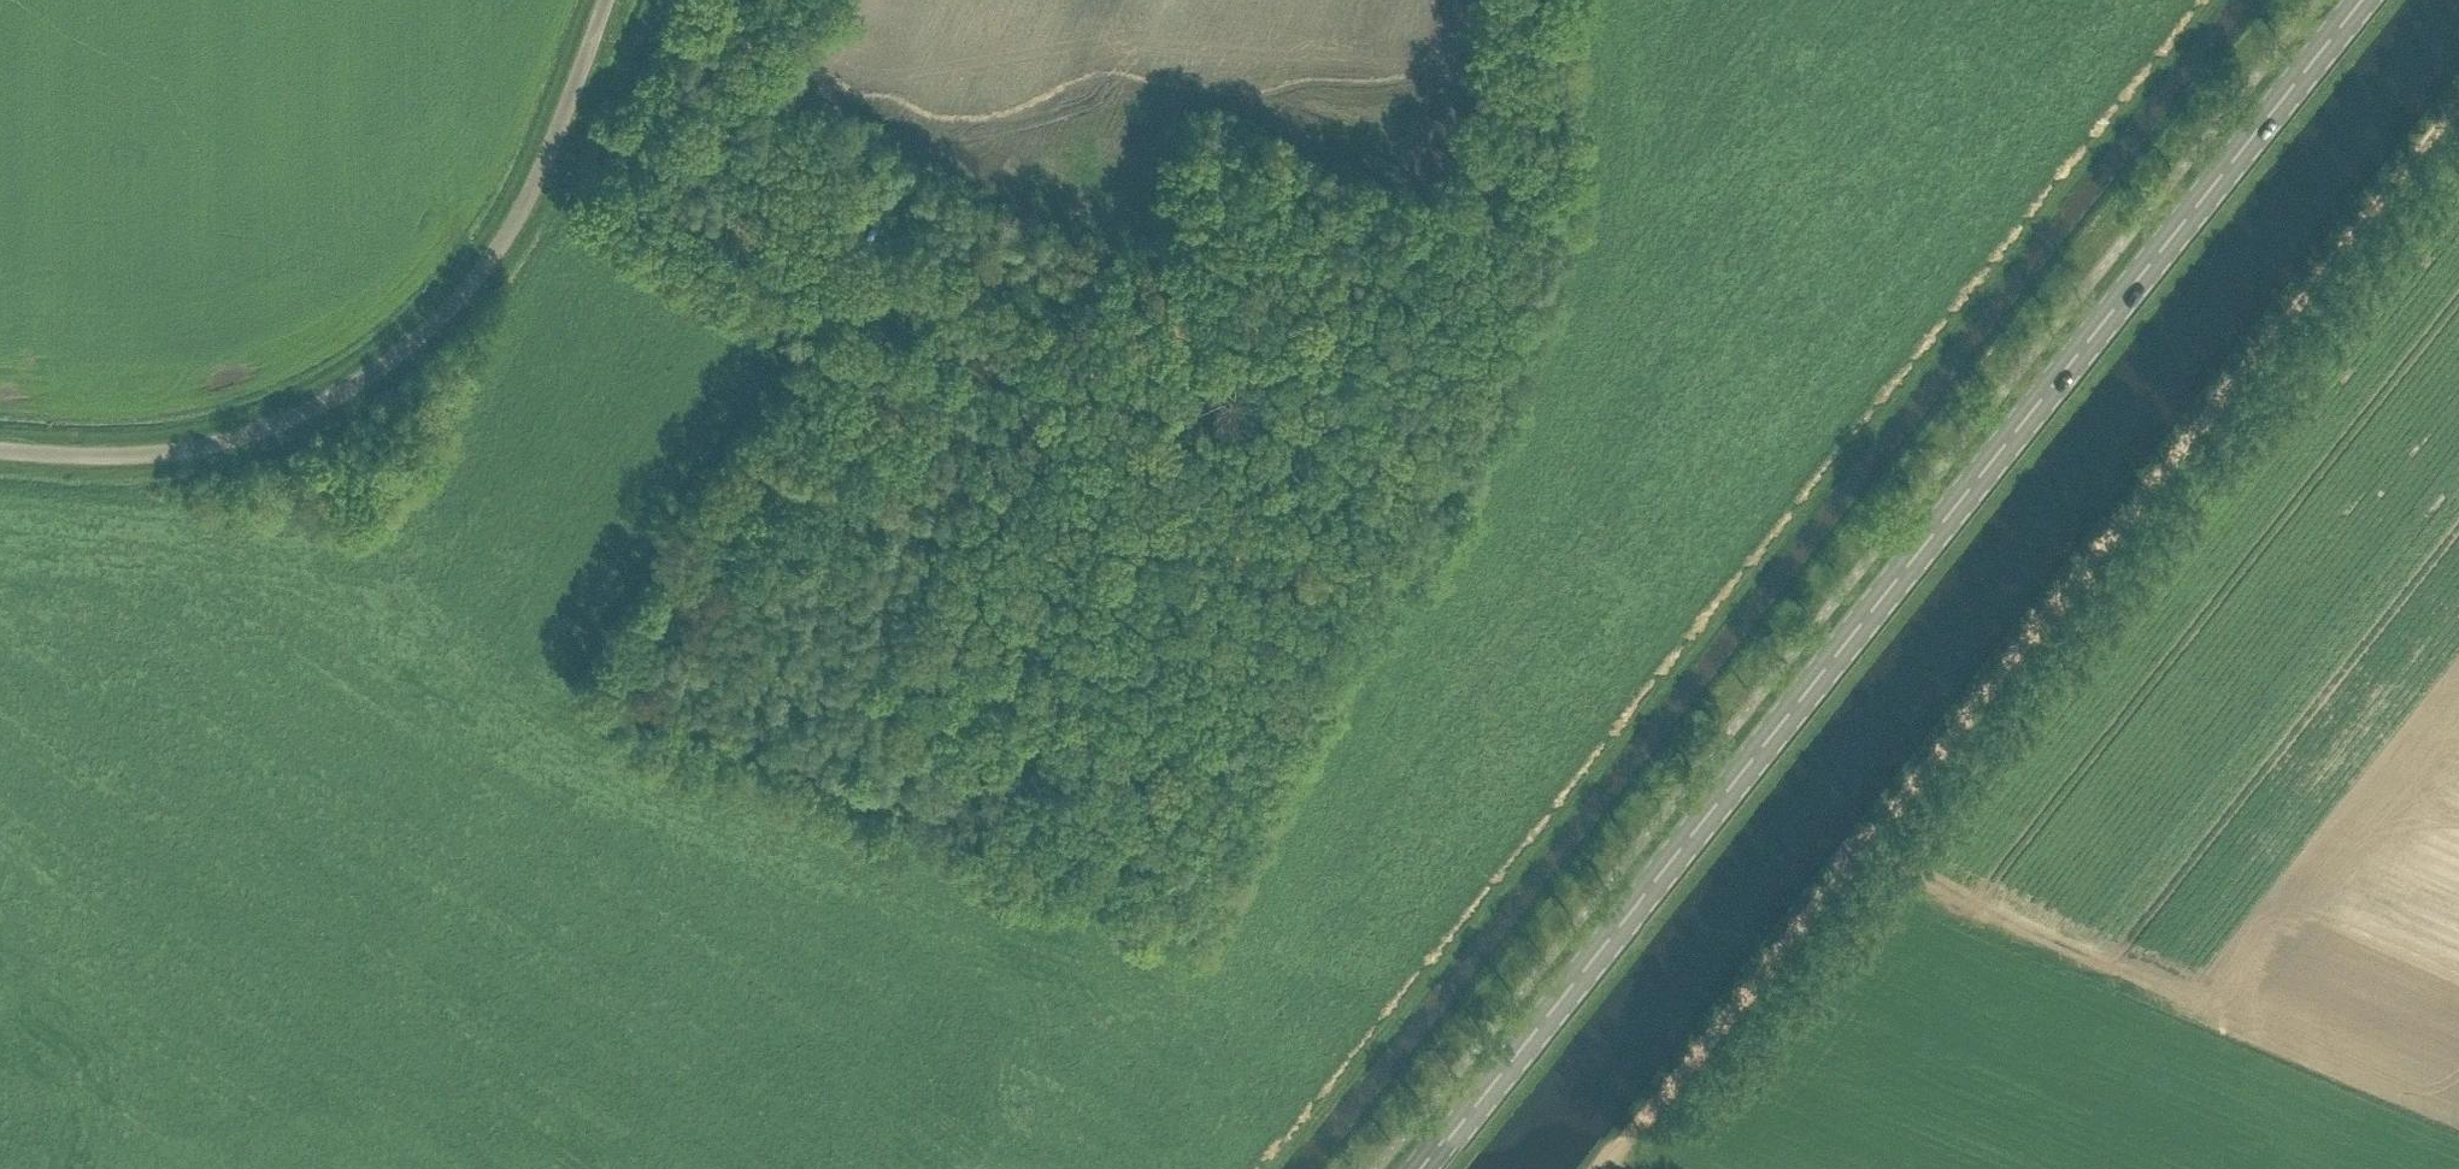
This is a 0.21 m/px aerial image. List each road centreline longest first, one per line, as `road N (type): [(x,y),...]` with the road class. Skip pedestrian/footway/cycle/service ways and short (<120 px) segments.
road 1 (primary): [(1425,1168),(2362,0)]
road 2 (track): [(2458,103),(1604,1168)]
road 3 (unclassified): [(0,446),(99,454),(199,448),(268,430),(347,390),(414,341),(497,245),(554,143),(607,0)]

